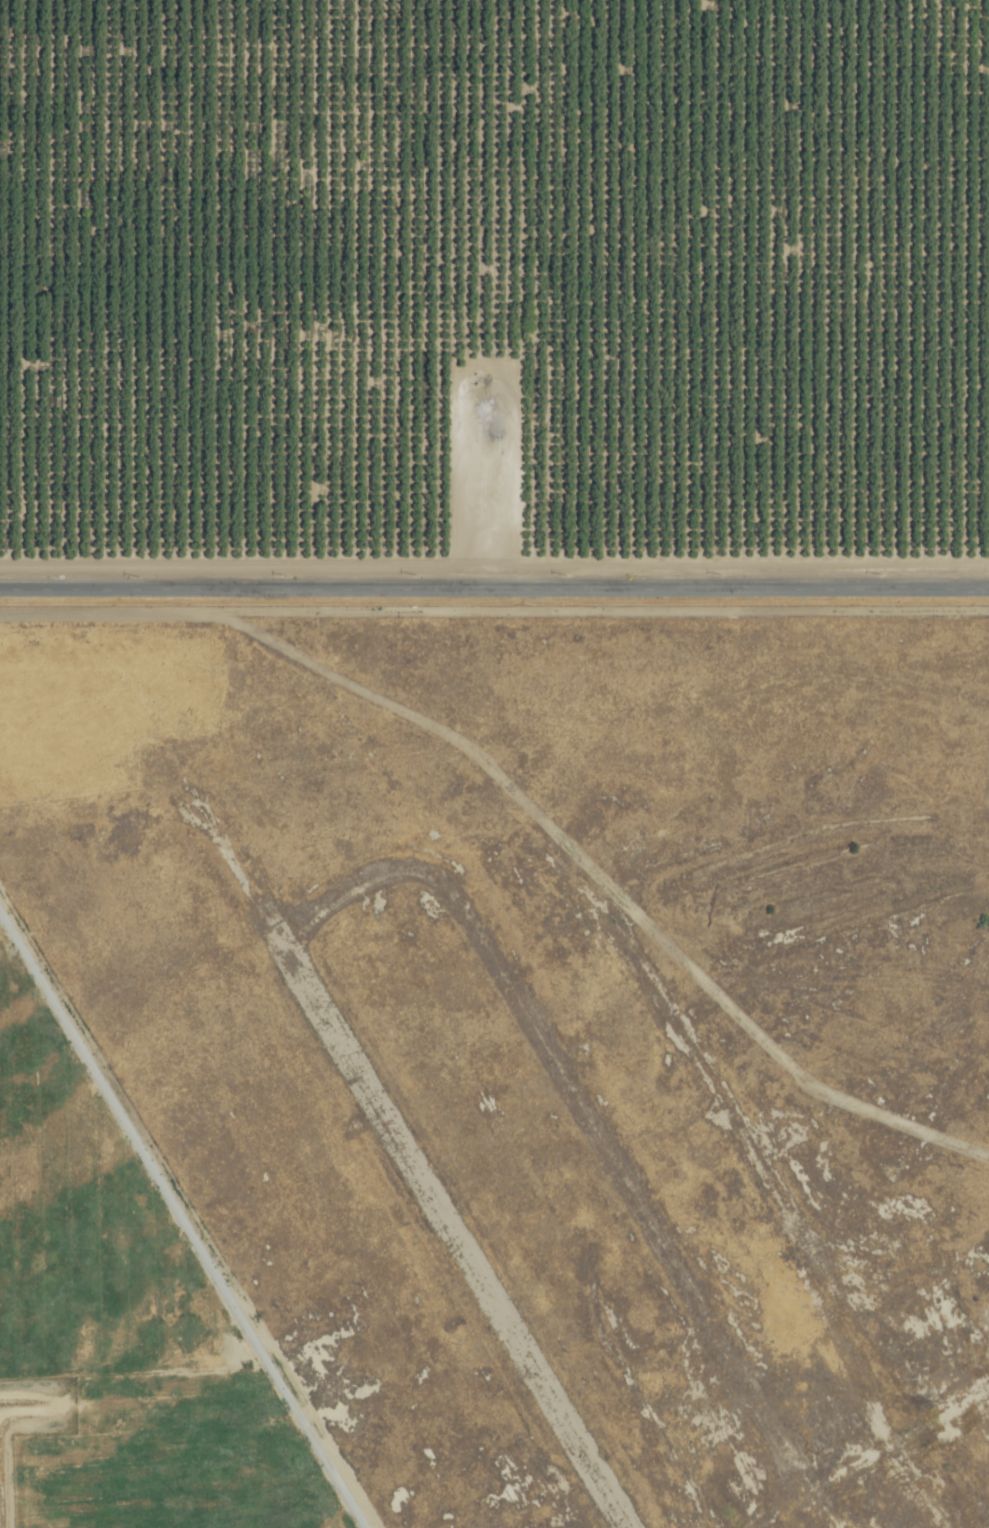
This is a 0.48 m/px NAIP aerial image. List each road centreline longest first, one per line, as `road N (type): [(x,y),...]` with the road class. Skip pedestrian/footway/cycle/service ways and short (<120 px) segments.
road 1 (tertiary): [(988,582),(0,586)]

